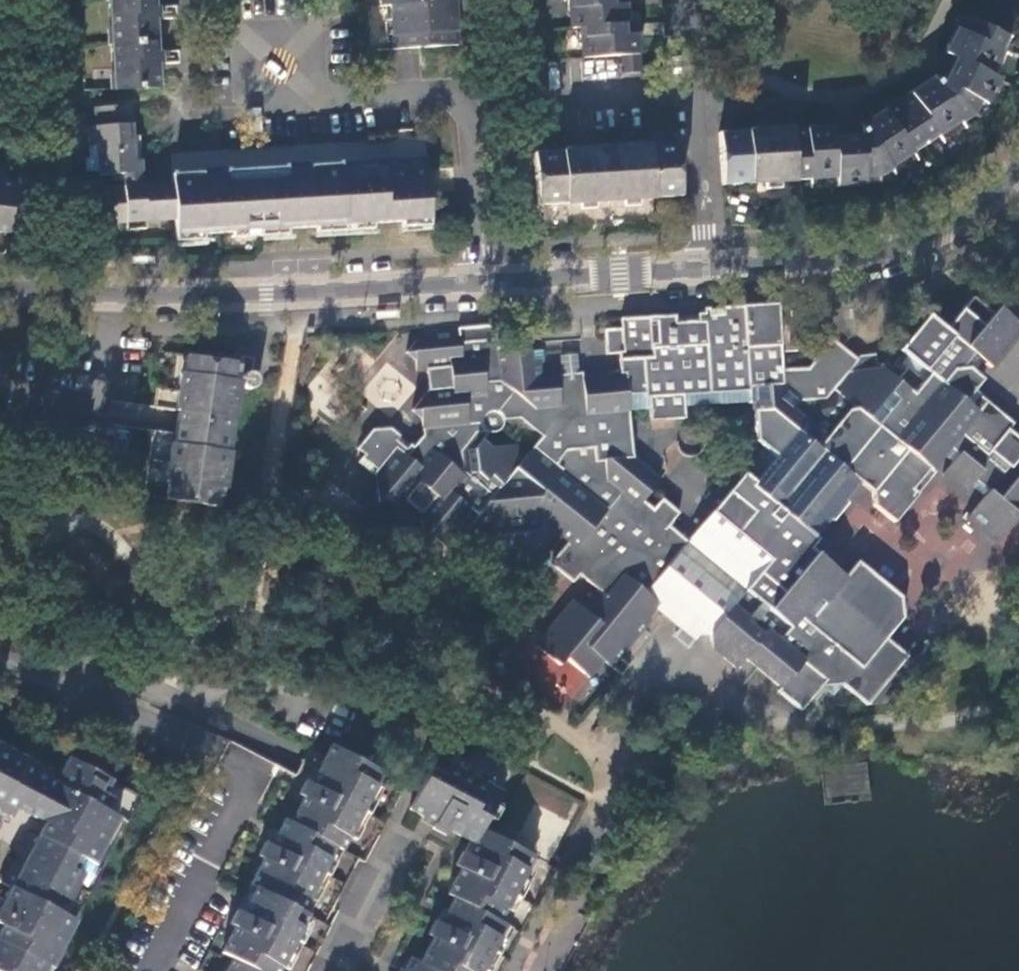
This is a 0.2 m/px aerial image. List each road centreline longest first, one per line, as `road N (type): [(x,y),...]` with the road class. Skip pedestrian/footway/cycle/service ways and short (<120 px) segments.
road 1 (tertiary): [(486,283),(269,295),(0,289)]
road 2 (tertiary): [(1018,170),(978,211),(893,252),(704,271)]
road 3 (residential): [(486,283),(462,108),(427,90),(317,96)]
road 4 (residential): [(78,687),(114,678),(183,703),(220,688),(300,690)]
road 5 (tertiary): [(704,271),(486,283)]
road 6 (residential): [(317,96),(313,31),(247,35),(251,100)]
road 7 (residential): [(340,970),(412,802)]
road 8 (residential): [(692,89),(704,271)]
road 9 (residential): [(692,89),(550,96)]
road 10 (residential): [(78,687),(199,740)]

